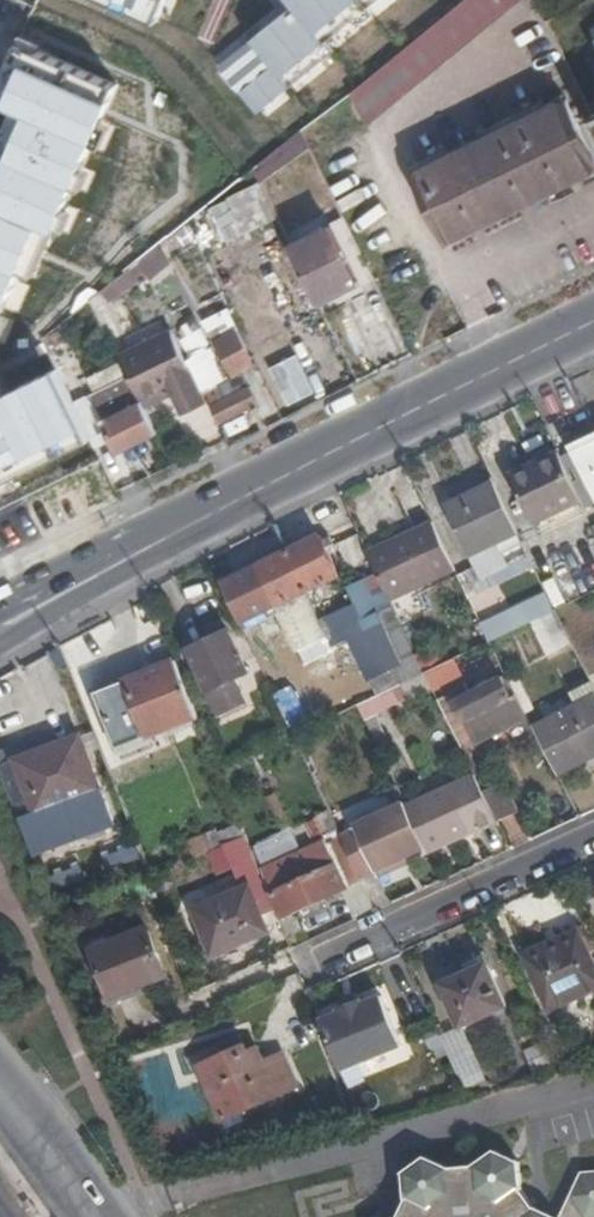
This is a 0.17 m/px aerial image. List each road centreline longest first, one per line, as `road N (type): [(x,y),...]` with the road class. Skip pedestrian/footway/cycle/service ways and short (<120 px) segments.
road 1 (secondary): [(125,551),(593,320)]
road 2 (residential): [(302,974),(593,841)]
road 3 (secondary): [(0,647),(125,551)]
road 4 (residential): [(97,1216),(0,1094)]
road 5 (secondary): [(125,551),(0,607)]

